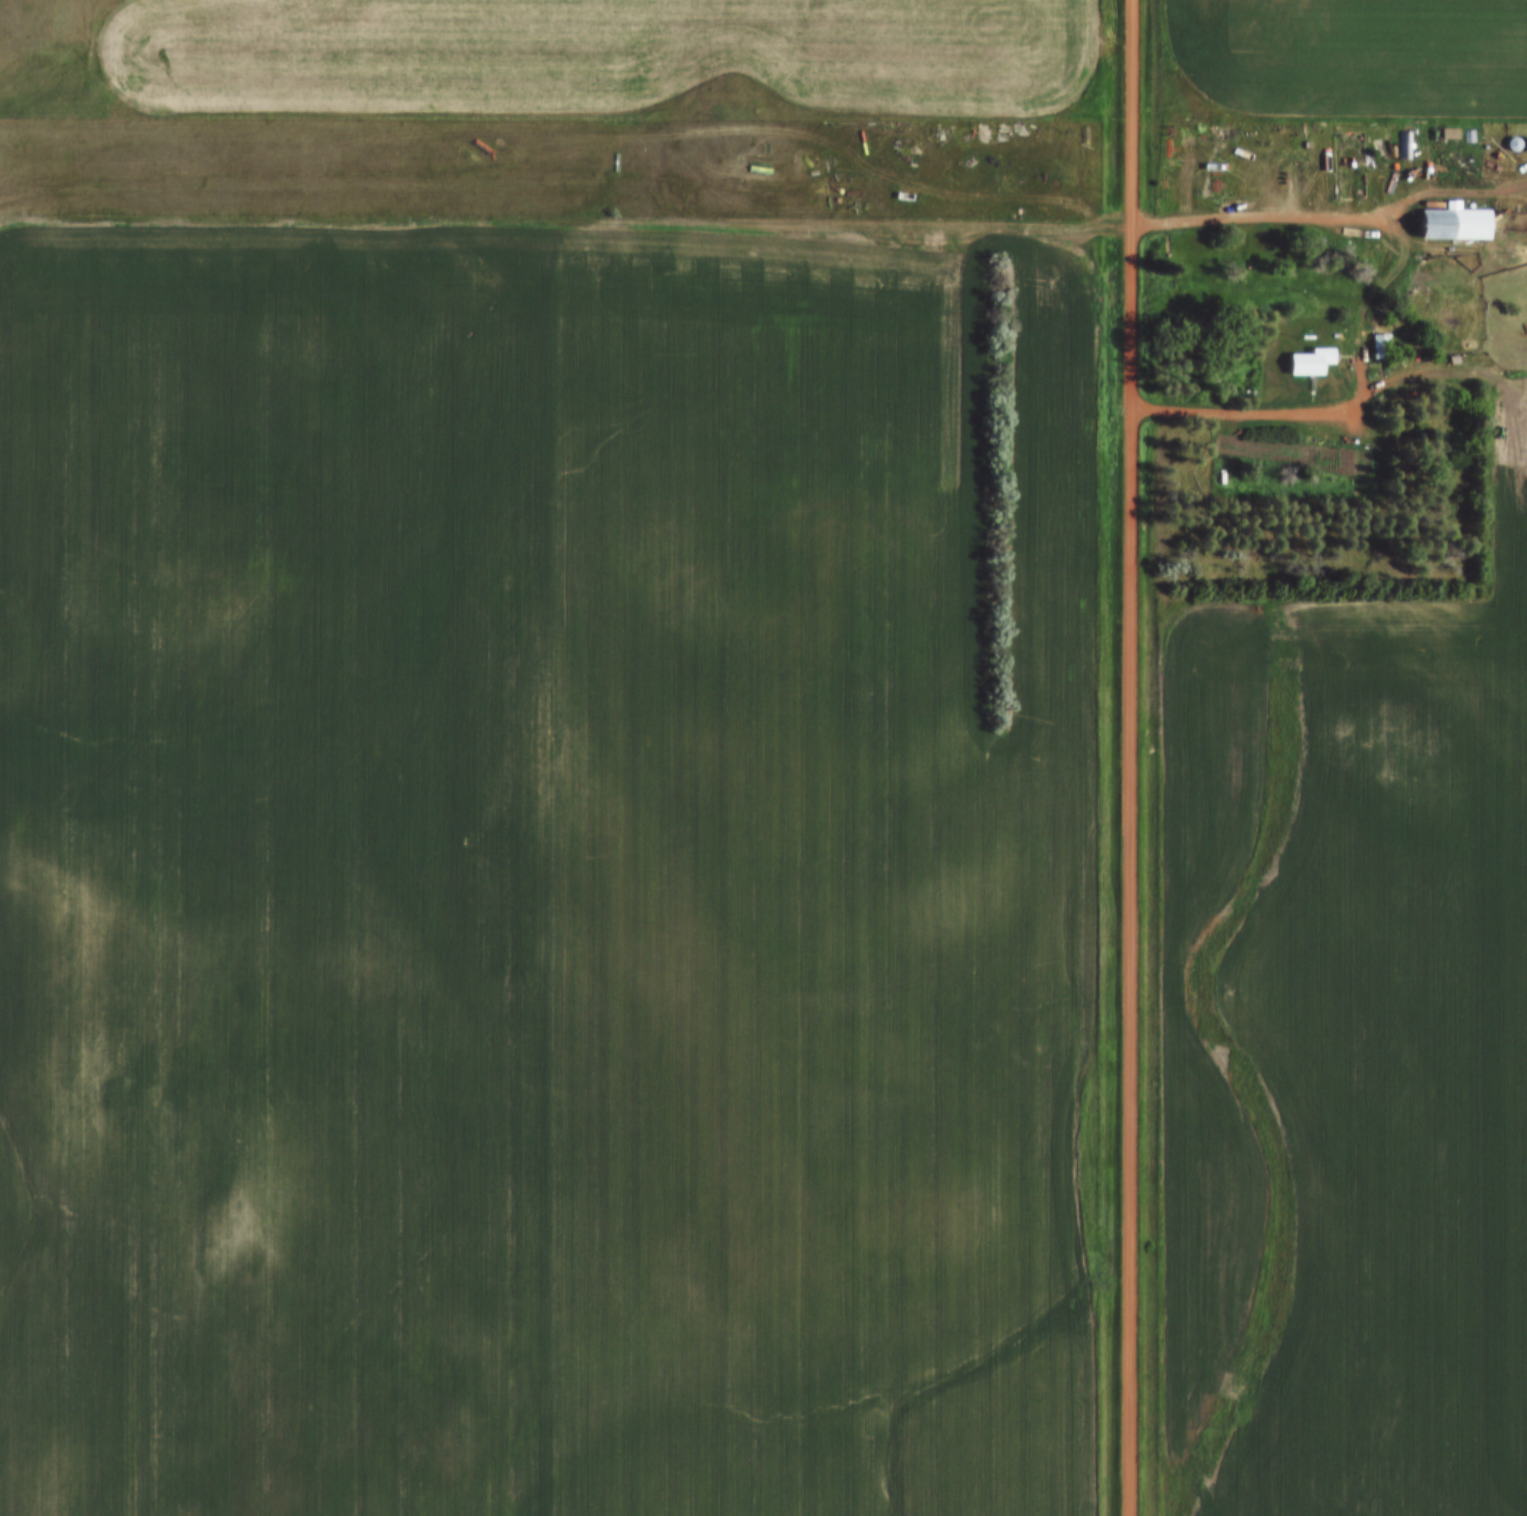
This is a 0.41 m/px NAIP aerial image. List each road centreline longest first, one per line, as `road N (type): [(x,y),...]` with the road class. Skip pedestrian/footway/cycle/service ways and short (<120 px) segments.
road 1 (residential): [(1132,0),(1131,1515)]
road 2 (track): [(1388,217),(1435,193),(1526,184)]
road 3 (track): [(1388,217),(1385,275),(1359,342)]

